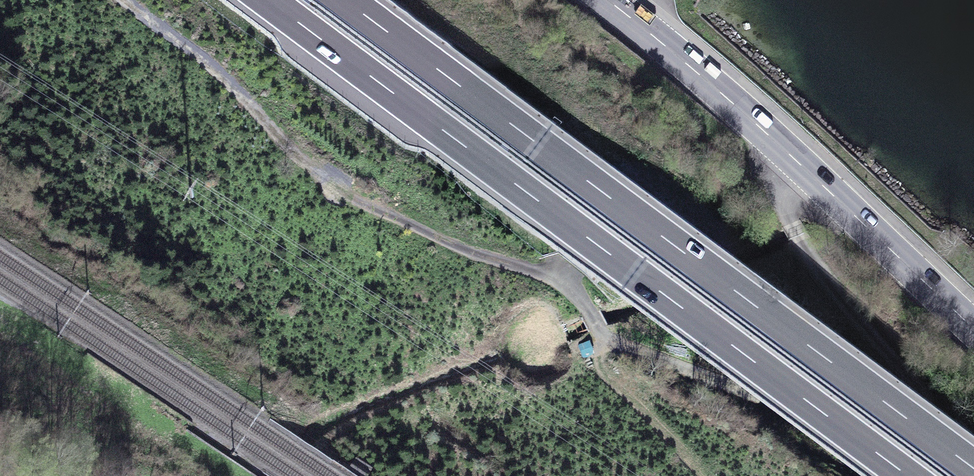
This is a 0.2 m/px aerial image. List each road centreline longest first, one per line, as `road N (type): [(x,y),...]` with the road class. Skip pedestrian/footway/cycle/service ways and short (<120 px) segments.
road 1 (motorway): [(265,0),(910,475)]
road 2 (motorway): [(973,465),(345,0)]
road 3 (primary): [(608,0),(806,170),(973,333)]

